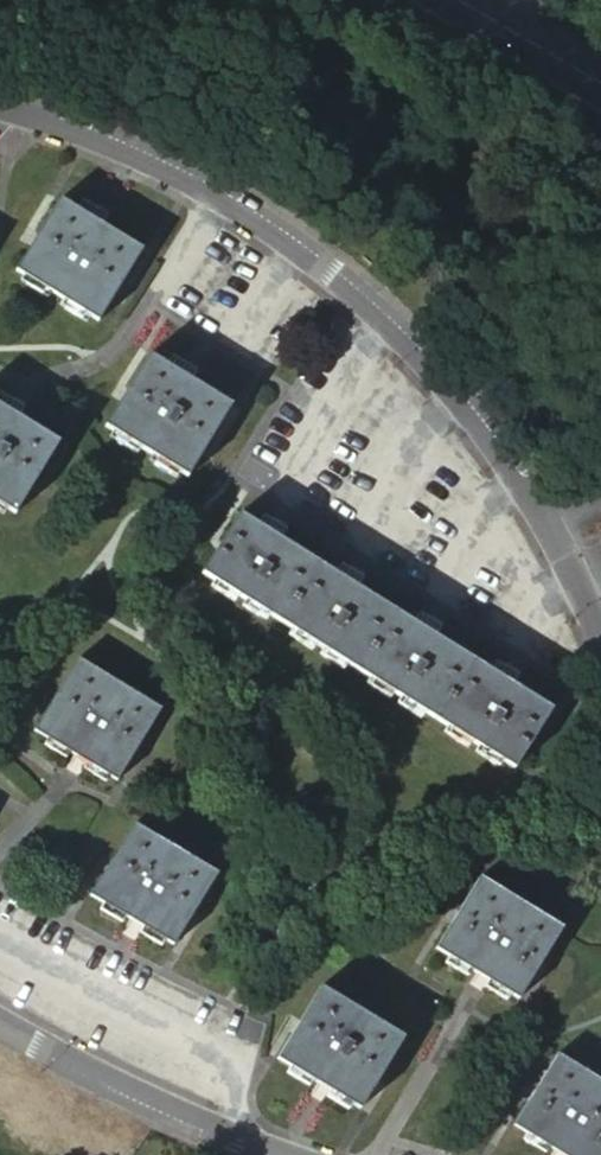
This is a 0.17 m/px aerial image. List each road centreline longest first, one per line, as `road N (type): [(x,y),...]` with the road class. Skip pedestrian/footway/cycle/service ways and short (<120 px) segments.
road 1 (residential): [(600,635),(549,524),(500,451),(367,300),(214,189),(138,149),(0,103)]
road 2 (residential): [(0,1023),(135,1093),(287,1154)]
road 3 (primary): [(434,0),(600,96)]

